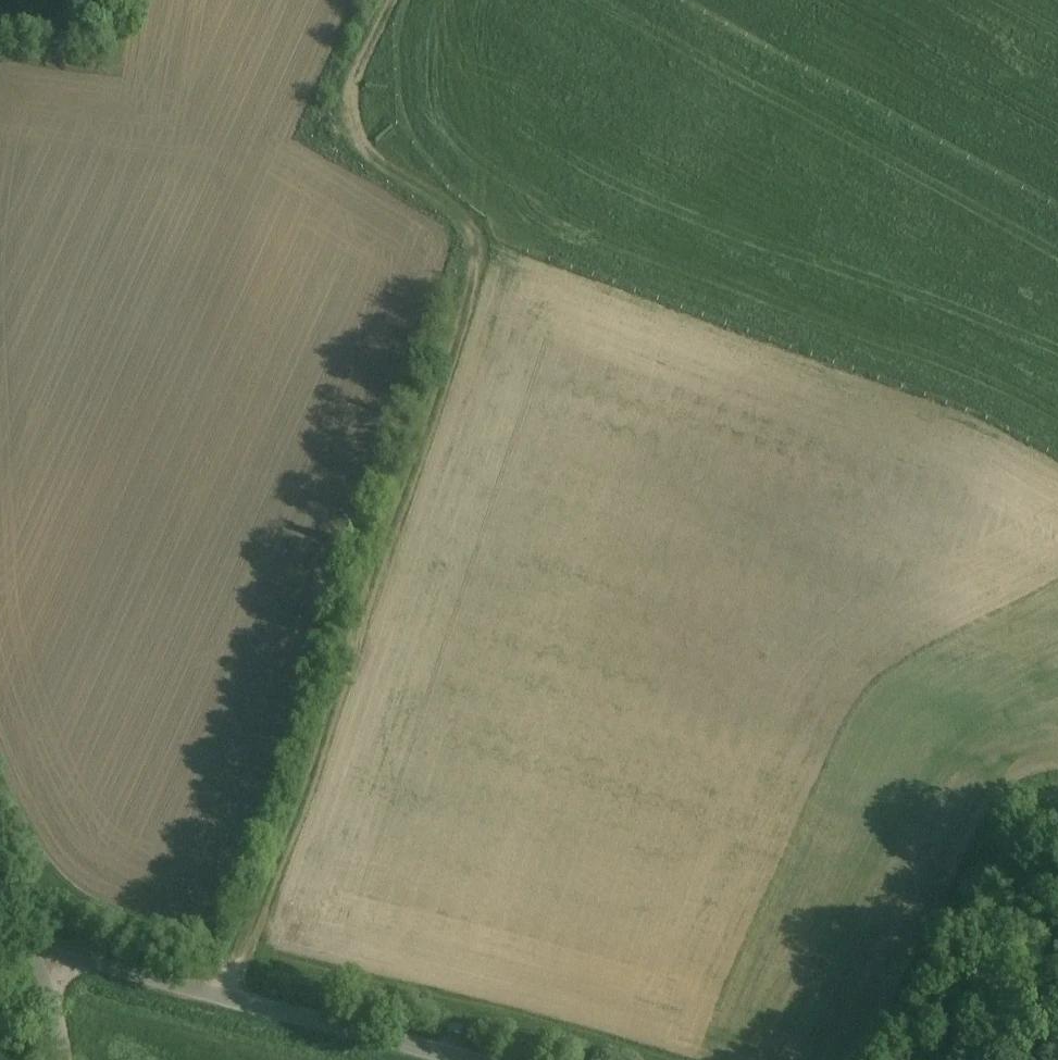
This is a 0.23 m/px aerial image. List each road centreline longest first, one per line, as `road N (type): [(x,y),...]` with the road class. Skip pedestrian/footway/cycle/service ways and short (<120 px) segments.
road 1 (track): [(394,0),(356,85),(355,123),(382,164),(462,215),(476,242),(326,743),(240,948),(212,995)]
road 2 (unclassified): [(35,938),(76,961),(458,1059)]
road 3 (track): [(1057,796),(1005,819),(870,1059)]
road 4 (unclassified): [(66,1059),(35,938)]

